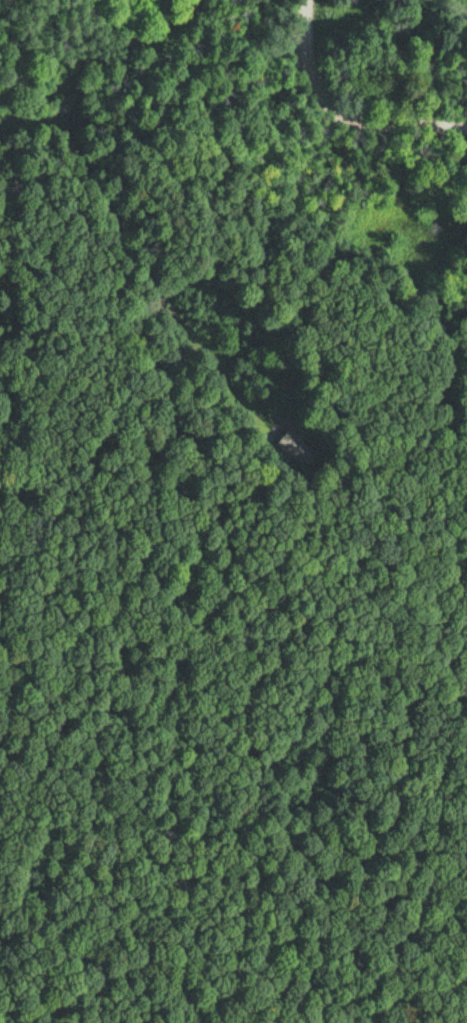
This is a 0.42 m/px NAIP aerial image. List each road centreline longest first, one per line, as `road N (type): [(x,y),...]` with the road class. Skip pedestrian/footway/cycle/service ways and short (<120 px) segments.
road 1 (residential): [(309,0),(310,77),(328,108),(368,119),(466,122)]

